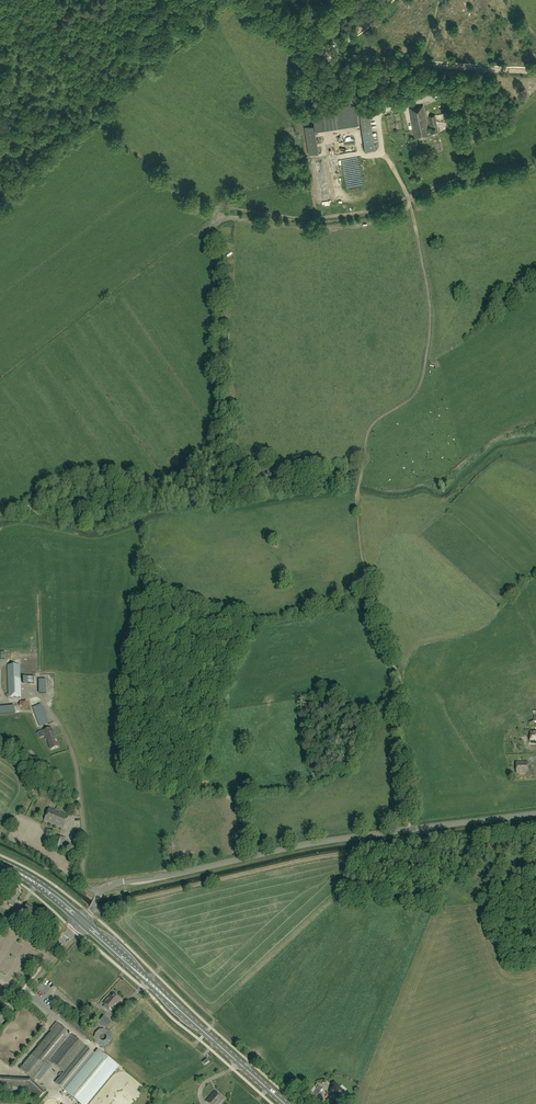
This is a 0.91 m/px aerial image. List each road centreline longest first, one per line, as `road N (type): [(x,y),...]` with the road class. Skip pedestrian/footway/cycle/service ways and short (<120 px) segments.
road 1 (unclassified): [(100,891),(312,844),(535,814)]
road 2 (primary): [(285,1103),(83,920)]
road 3 (track): [(321,52),(535,72)]
road 4 (unclassified): [(100,891),(83,880),(76,763),(51,712)]
road 5 (track): [(317,217),(374,210),(462,178)]
road 6 (unclassified): [(0,1021),(83,920)]
road 7 (track): [(321,52),(373,101),(383,153)]

